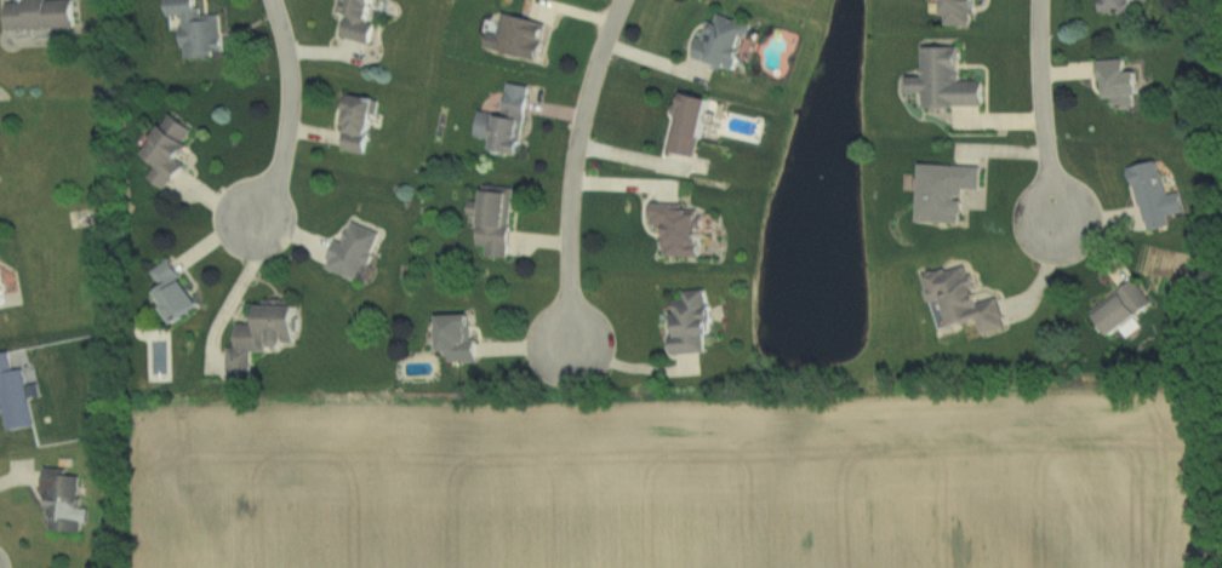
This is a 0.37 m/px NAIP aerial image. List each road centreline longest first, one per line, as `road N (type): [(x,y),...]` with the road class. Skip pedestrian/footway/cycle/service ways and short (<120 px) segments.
road 1 (residential): [(625,0),(595,75),(573,180),(571,344)]
road 2 (residential): [(1039,0),(1038,70),(1057,233)]
road 3 (residential): [(264,0),(281,75),(281,130),(249,222)]

